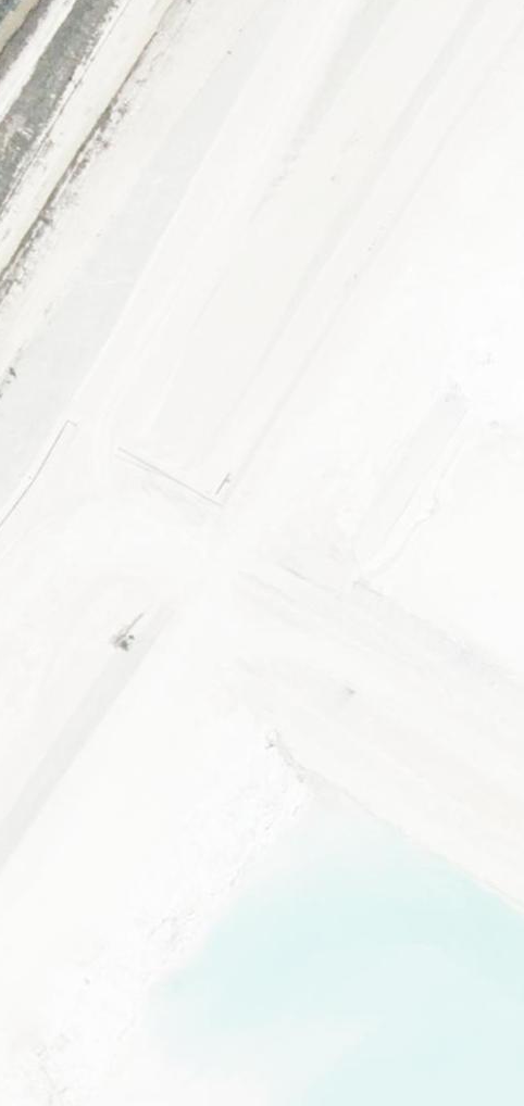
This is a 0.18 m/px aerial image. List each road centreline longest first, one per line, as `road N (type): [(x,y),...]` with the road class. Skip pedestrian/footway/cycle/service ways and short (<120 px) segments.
road 1 (track): [(0,250),(150,0)]

